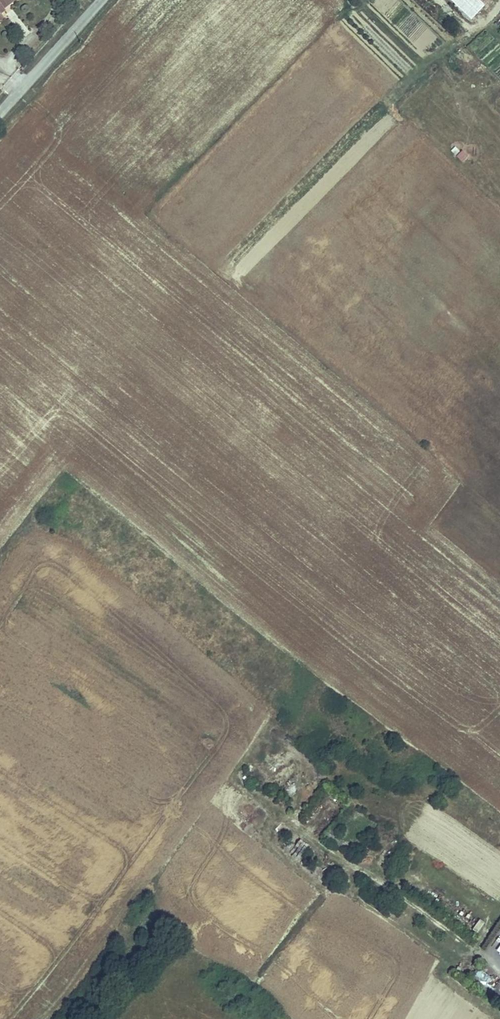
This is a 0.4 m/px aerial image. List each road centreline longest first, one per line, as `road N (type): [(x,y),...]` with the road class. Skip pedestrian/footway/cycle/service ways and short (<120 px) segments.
road 1 (unclassified): [(0,110),(100,0)]

